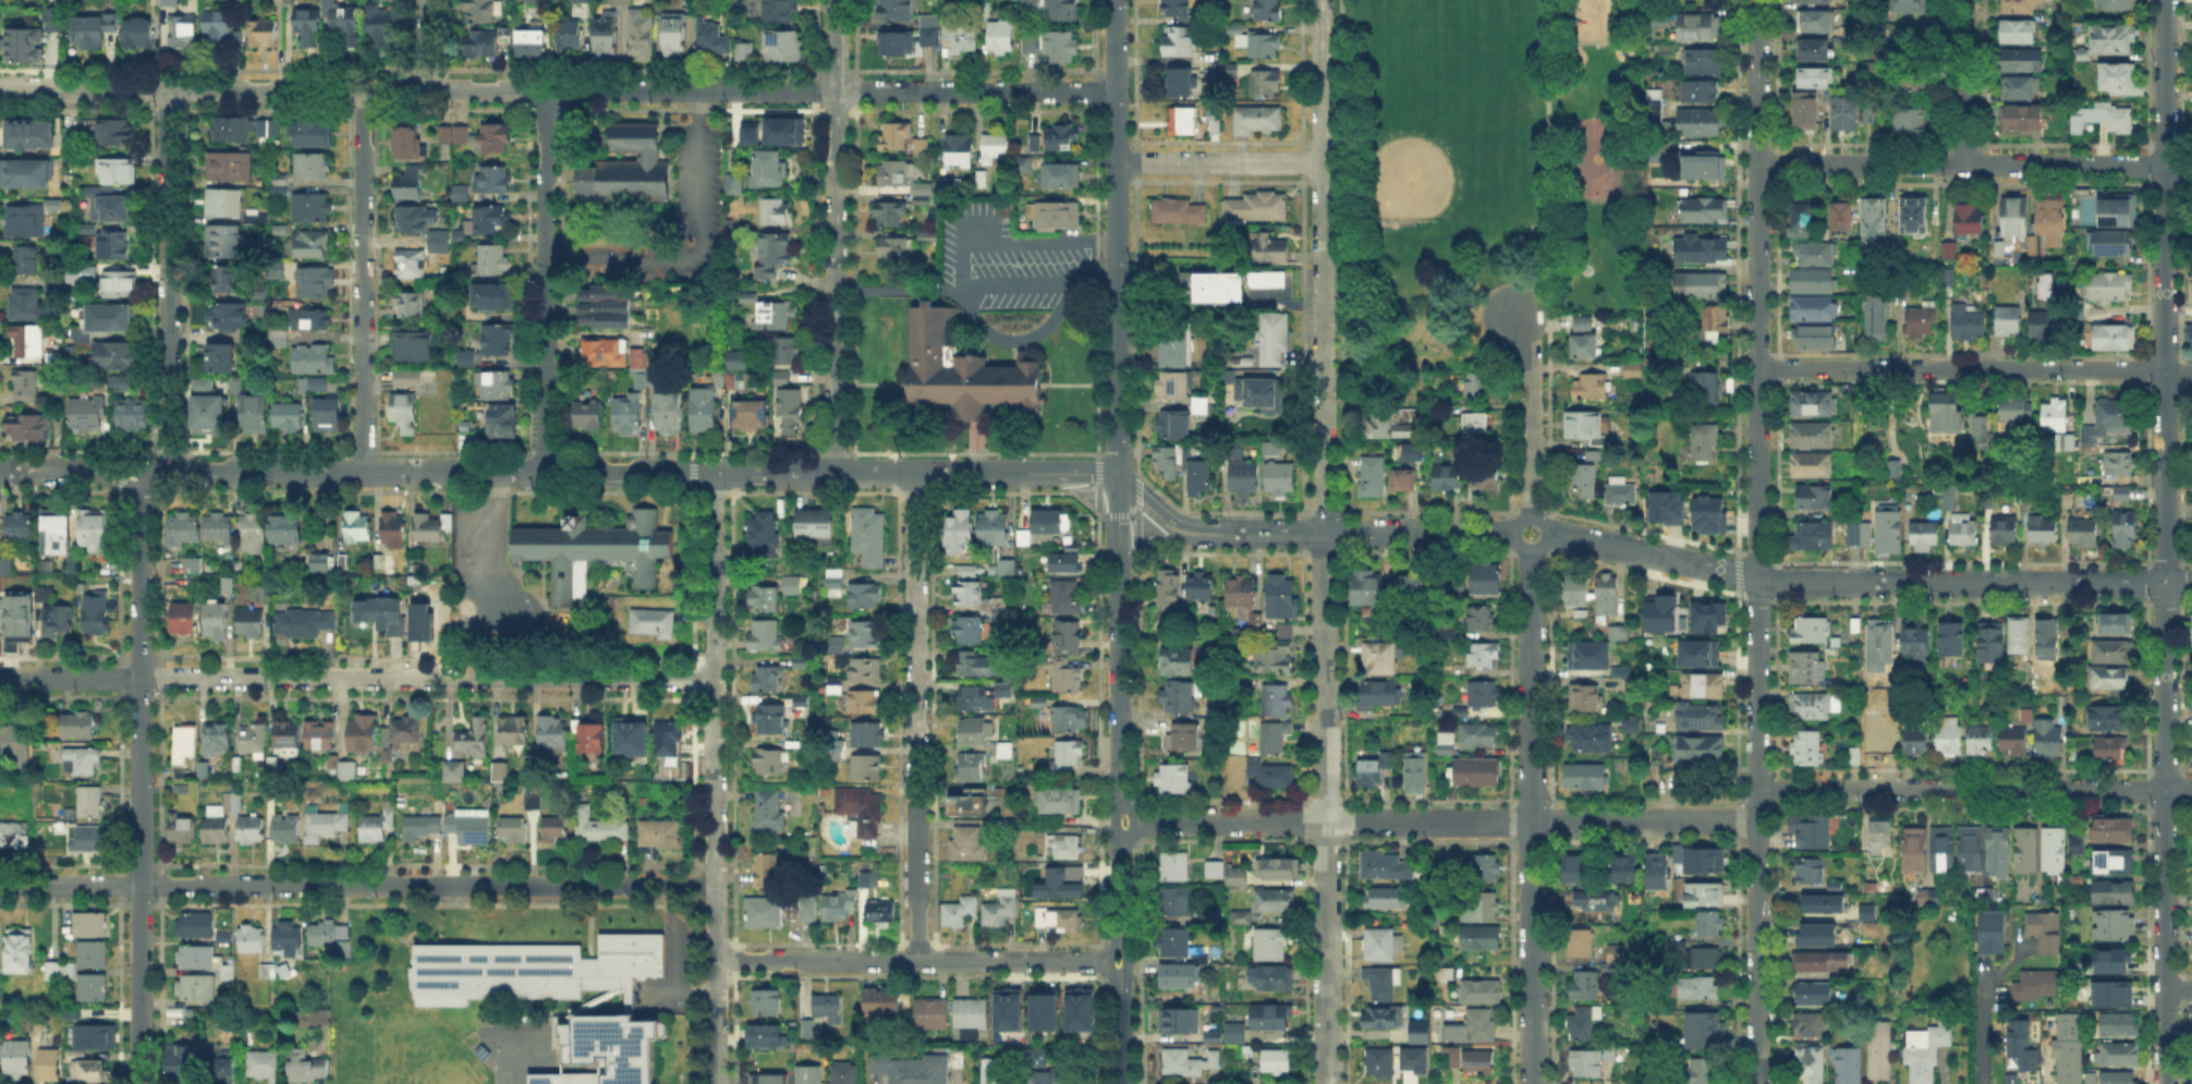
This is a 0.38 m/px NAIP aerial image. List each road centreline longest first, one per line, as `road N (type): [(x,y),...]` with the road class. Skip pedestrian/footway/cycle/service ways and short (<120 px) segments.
road 1 (residential): [(1320,0),(1324,1083)]
road 2 (residential): [(2164,0),(2165,1083)]
road 3 (residential): [(1755,0),(1756,1083)]
road 4 (residential): [(0,883),(715,885)]
road 5 (residential): [(0,677),(715,678)]
road 6 (residential): [(423,90),(1113,88)]
road 7 (residential): [(1543,532),(1778,581),(2191,584)]
road 8 (residential): [(1122,820),(1757,819)]
road 9 (residential): [(155,471),(139,494),(139,1083)]
road 10 (residential): [(155,471),(716,473)]
road 11 (residential): [(1531,544),(1533,1083)]
road 12 (tertiary): [(1113,0),(1117,495)]
road 13 (residential): [(716,473),(715,961)]
road 14 (residential): [(917,473),(917,961)]
road 15 (residential): [(834,0),(835,473)]
road 16 (residential): [(1755,163),(2191,164)]
road 17 (residential): [(1757,368),(2146,368),(2191,378)]
road 18 (residential): [(1757,790),(2191,789)]
road 19 (residential): [(168,90),(167,453),(155,471)]
road 20 (residential): [(361,90),(365,472)]
road 21 (residential): [(547,90),(546,472)]
road 22 (tertiary): [(1117,495),(1122,820)]
road 23 (residential): [(1201,533),(1518,533)]
road 24 (tertiary): [(1122,820),(1123,1083)]
road 25 (residential): [(168,90),(423,90)]
road 26 (residential): [(1514,315),(1525,346),(1531,520)]
road 27 (residential): [(917,961),(1122,961)]
road 28 (residential): [(917,473),(1070,475),(1117,495)]
road 29 (residential): [(1115,161),(1319,161)]
road 30 (residential): [(715,961),(917,961)]
road 31 (residential): [(0,89),(168,90)]
road 32 (residential): [(1962,0),(1964,163)]
road 33 (residential): [(0,471),(155,471)]
road 34 (residential): [(715,961),(716,1083)]

